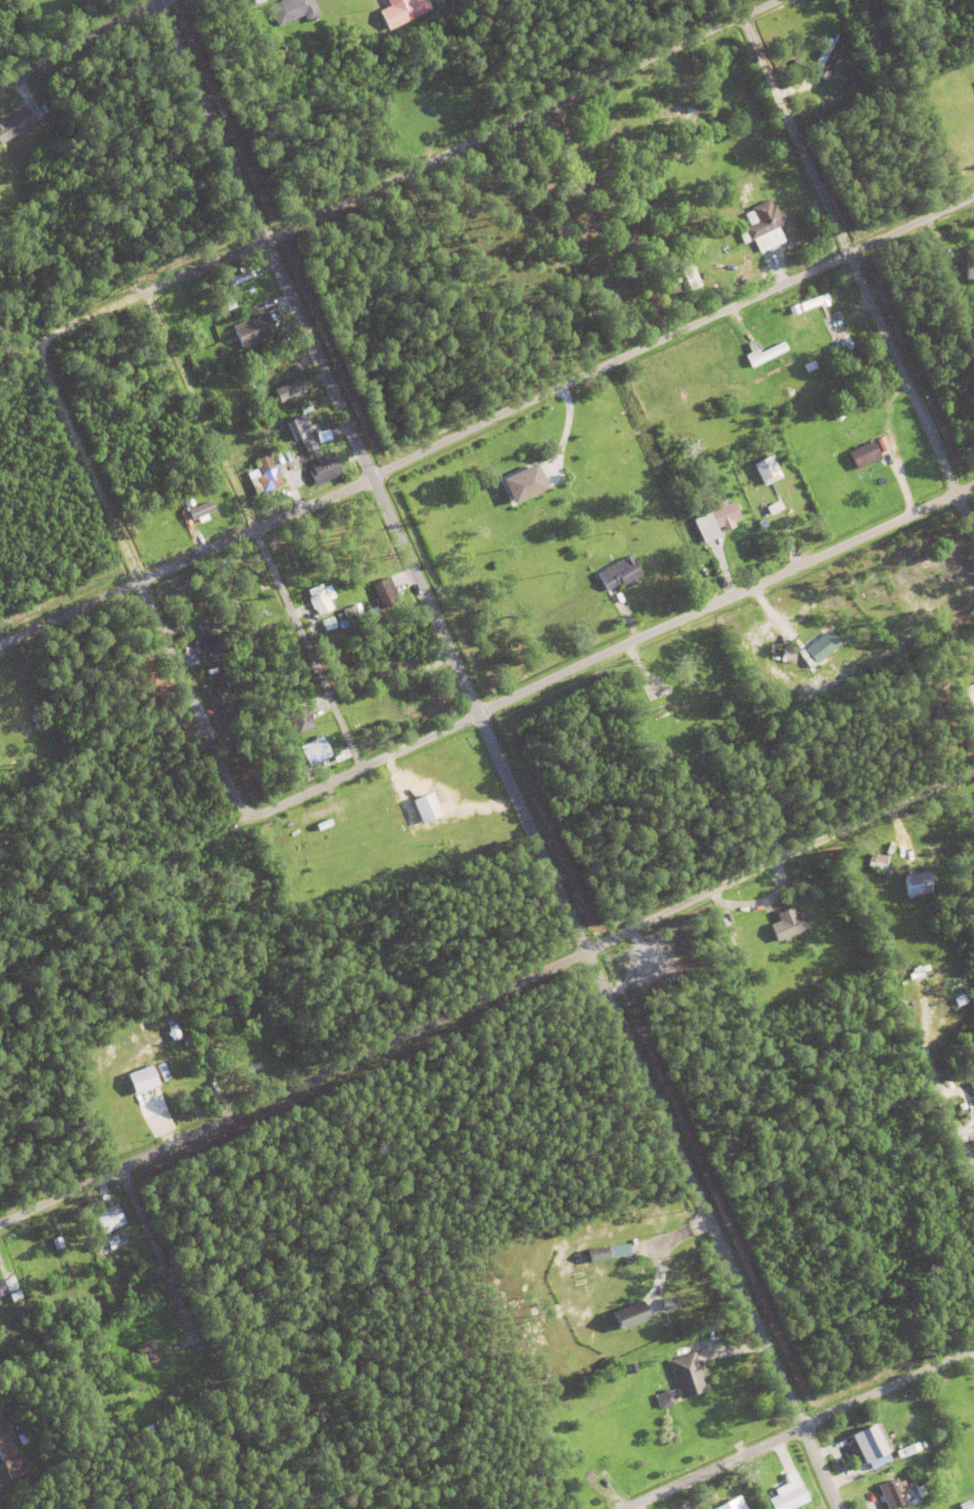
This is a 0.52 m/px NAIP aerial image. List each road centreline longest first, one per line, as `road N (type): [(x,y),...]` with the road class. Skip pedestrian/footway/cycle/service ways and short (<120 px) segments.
road 1 (tertiary): [(837,1508),(155,0)]
road 2 (residential): [(0,1233),(973,777)]
road 3 (residential): [(0,645),(973,199)]
road 4 (residential): [(201,795),(330,728),(481,721),(973,487)]
road 5 (residential): [(101,309),(161,290),(784,0)]
road 6 (residential): [(973,531),(740,20)]
road 7 (residential): [(330,728),(161,290)]
road 8 (residential): [(973,1352),(800,1429),(555,1508)]
road 9 (residential): [(180,1151),(316,1508)]
road 10 (residential): [(201,795),(120,592)]
road 11 (residential): [(973,1197),(910,1062)]
road 12 (residential): [(59,60),(179,0)]

